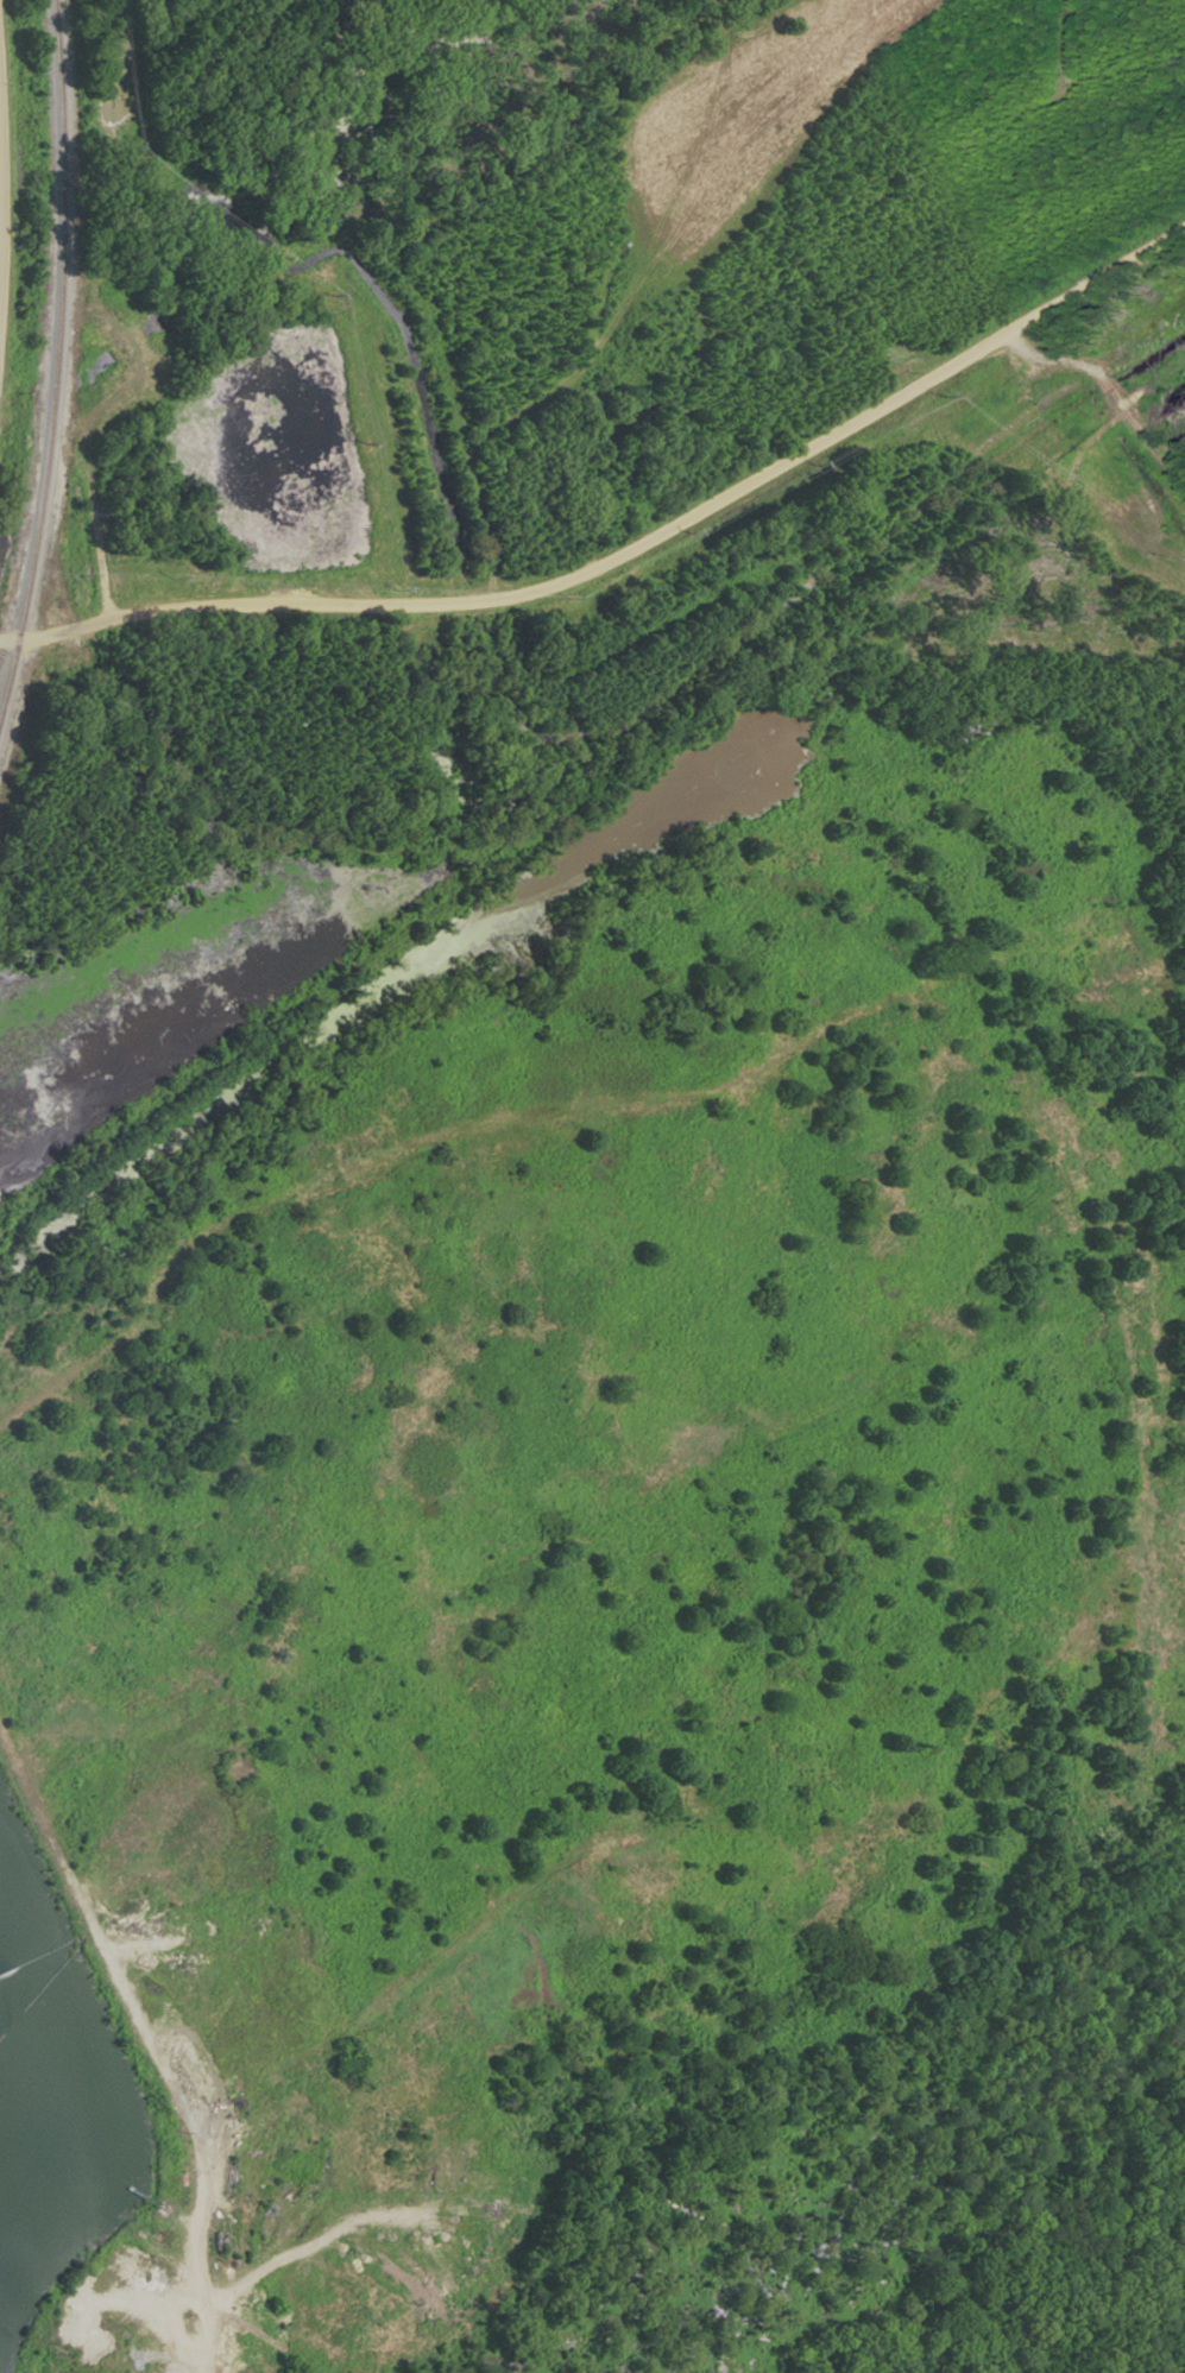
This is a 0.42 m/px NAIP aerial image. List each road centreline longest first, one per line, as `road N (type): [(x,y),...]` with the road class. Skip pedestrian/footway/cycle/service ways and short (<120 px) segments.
road 1 (residential): [(0,639),(57,635),(165,607),(516,595),(598,564),(1184,226)]
road 2 (residential): [(208,2310),(195,2232),(200,2204),(181,2118),(0,1749)]
road 3 (residential): [(0,1436),(137,1321)]

